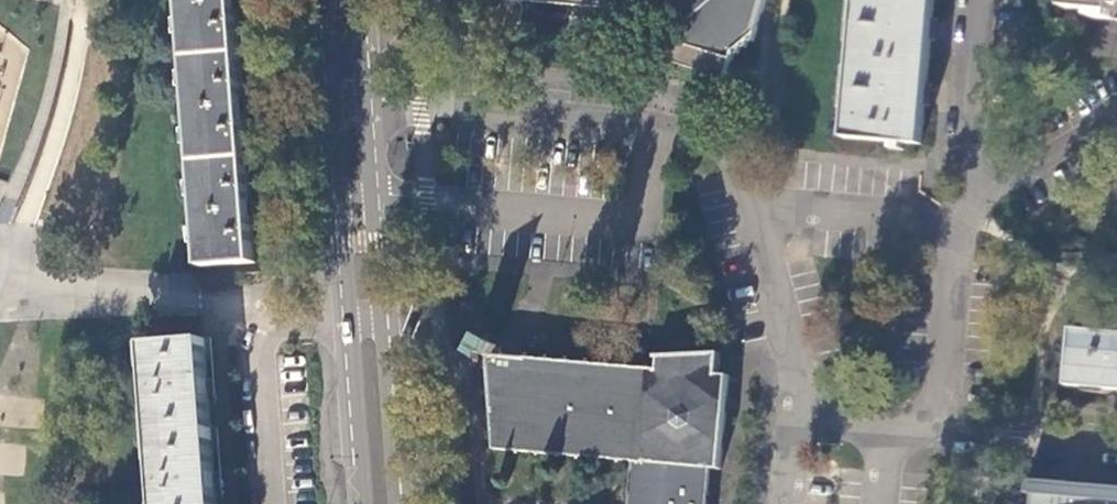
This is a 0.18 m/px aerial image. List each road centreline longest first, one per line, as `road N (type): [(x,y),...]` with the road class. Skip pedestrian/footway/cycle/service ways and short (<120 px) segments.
road 1 (residential): [(345,108),(723,146),(753,219),(791,378),(786,503)]
road 2 (secondary): [(379,503),(345,108)]
road 3 (residential): [(953,233),(973,0)]
road 4 (residential): [(953,233),(1004,186),(1116,123)]
road 5 (residential): [(1116,451),(939,441)]

